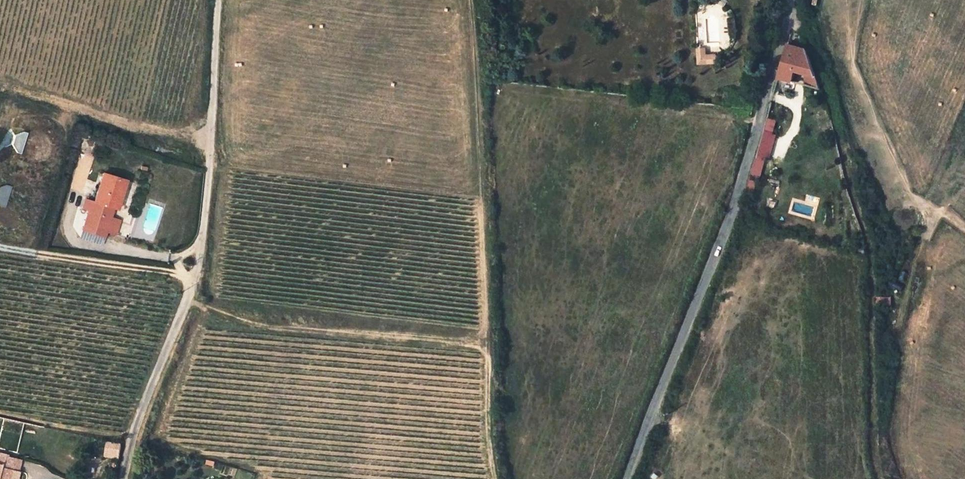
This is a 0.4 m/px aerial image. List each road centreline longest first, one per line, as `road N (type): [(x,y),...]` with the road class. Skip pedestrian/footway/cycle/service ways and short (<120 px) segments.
road 1 (unclassified): [(626,478),(734,208),(789,0)]
road 2 (unclassified): [(125,478),(194,278),(216,0)]
road 3 (track): [(796,0),(872,252),(880,478)]
road 4 (track): [(473,0),(494,478)]
road 5 (track): [(185,300),(267,328),(486,344)]
road 6 (track): [(0,412),(133,437)]

